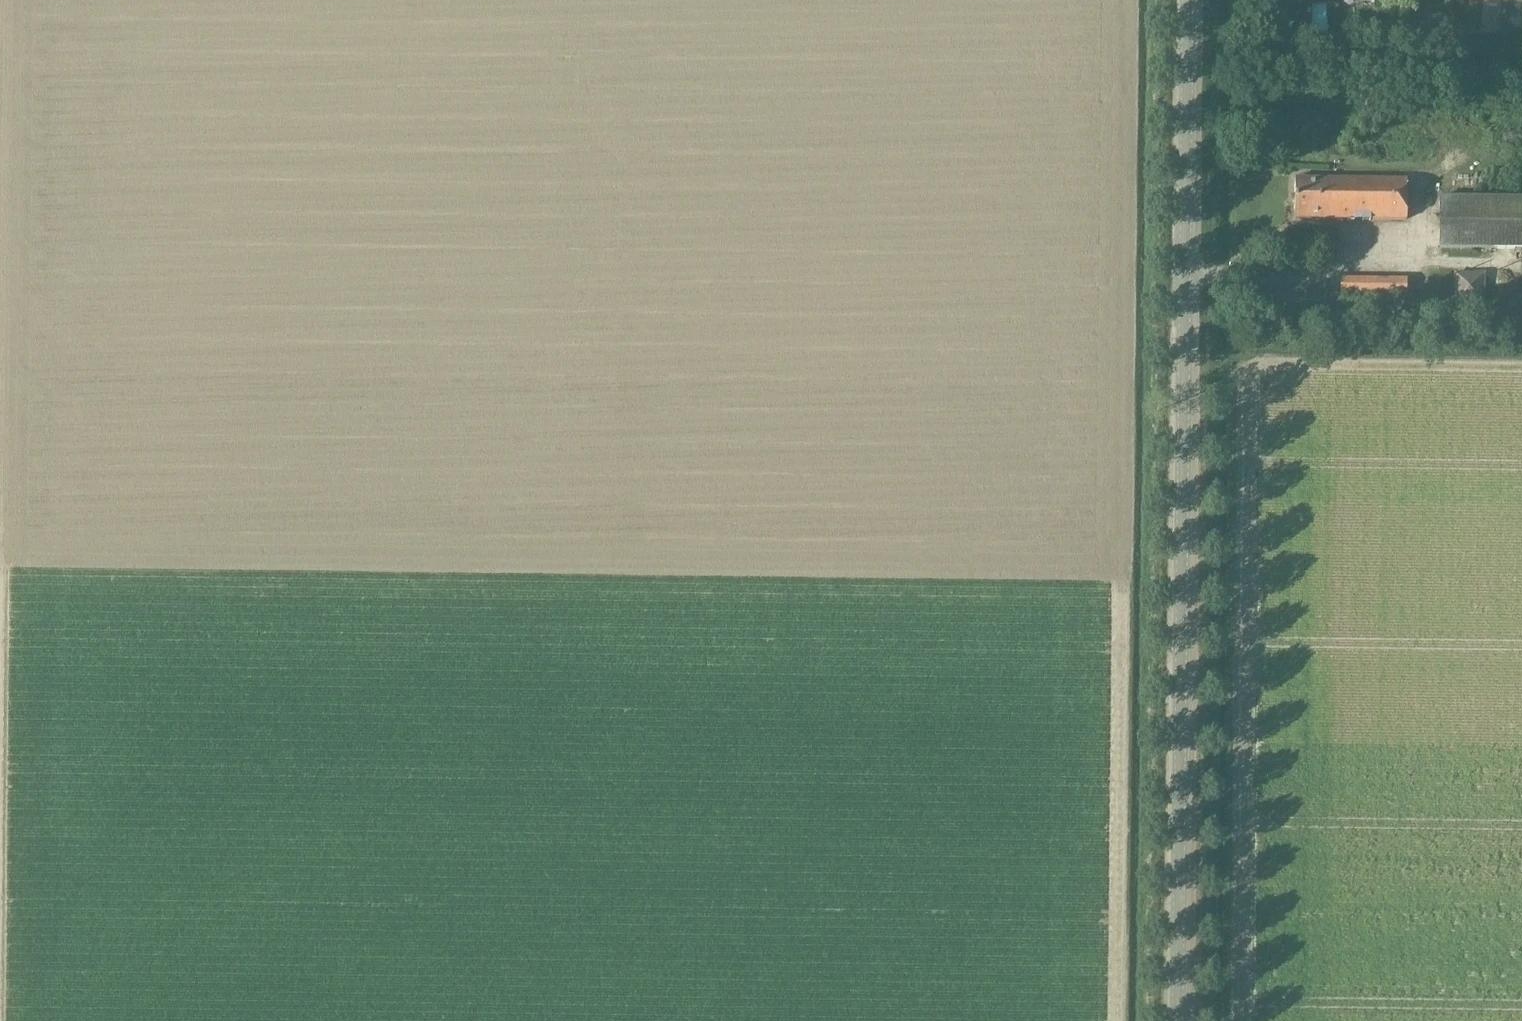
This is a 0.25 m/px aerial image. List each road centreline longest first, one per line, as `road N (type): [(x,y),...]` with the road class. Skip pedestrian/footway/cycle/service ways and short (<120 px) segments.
road 1 (unclassified): [(1187,0),(1177,1020)]

